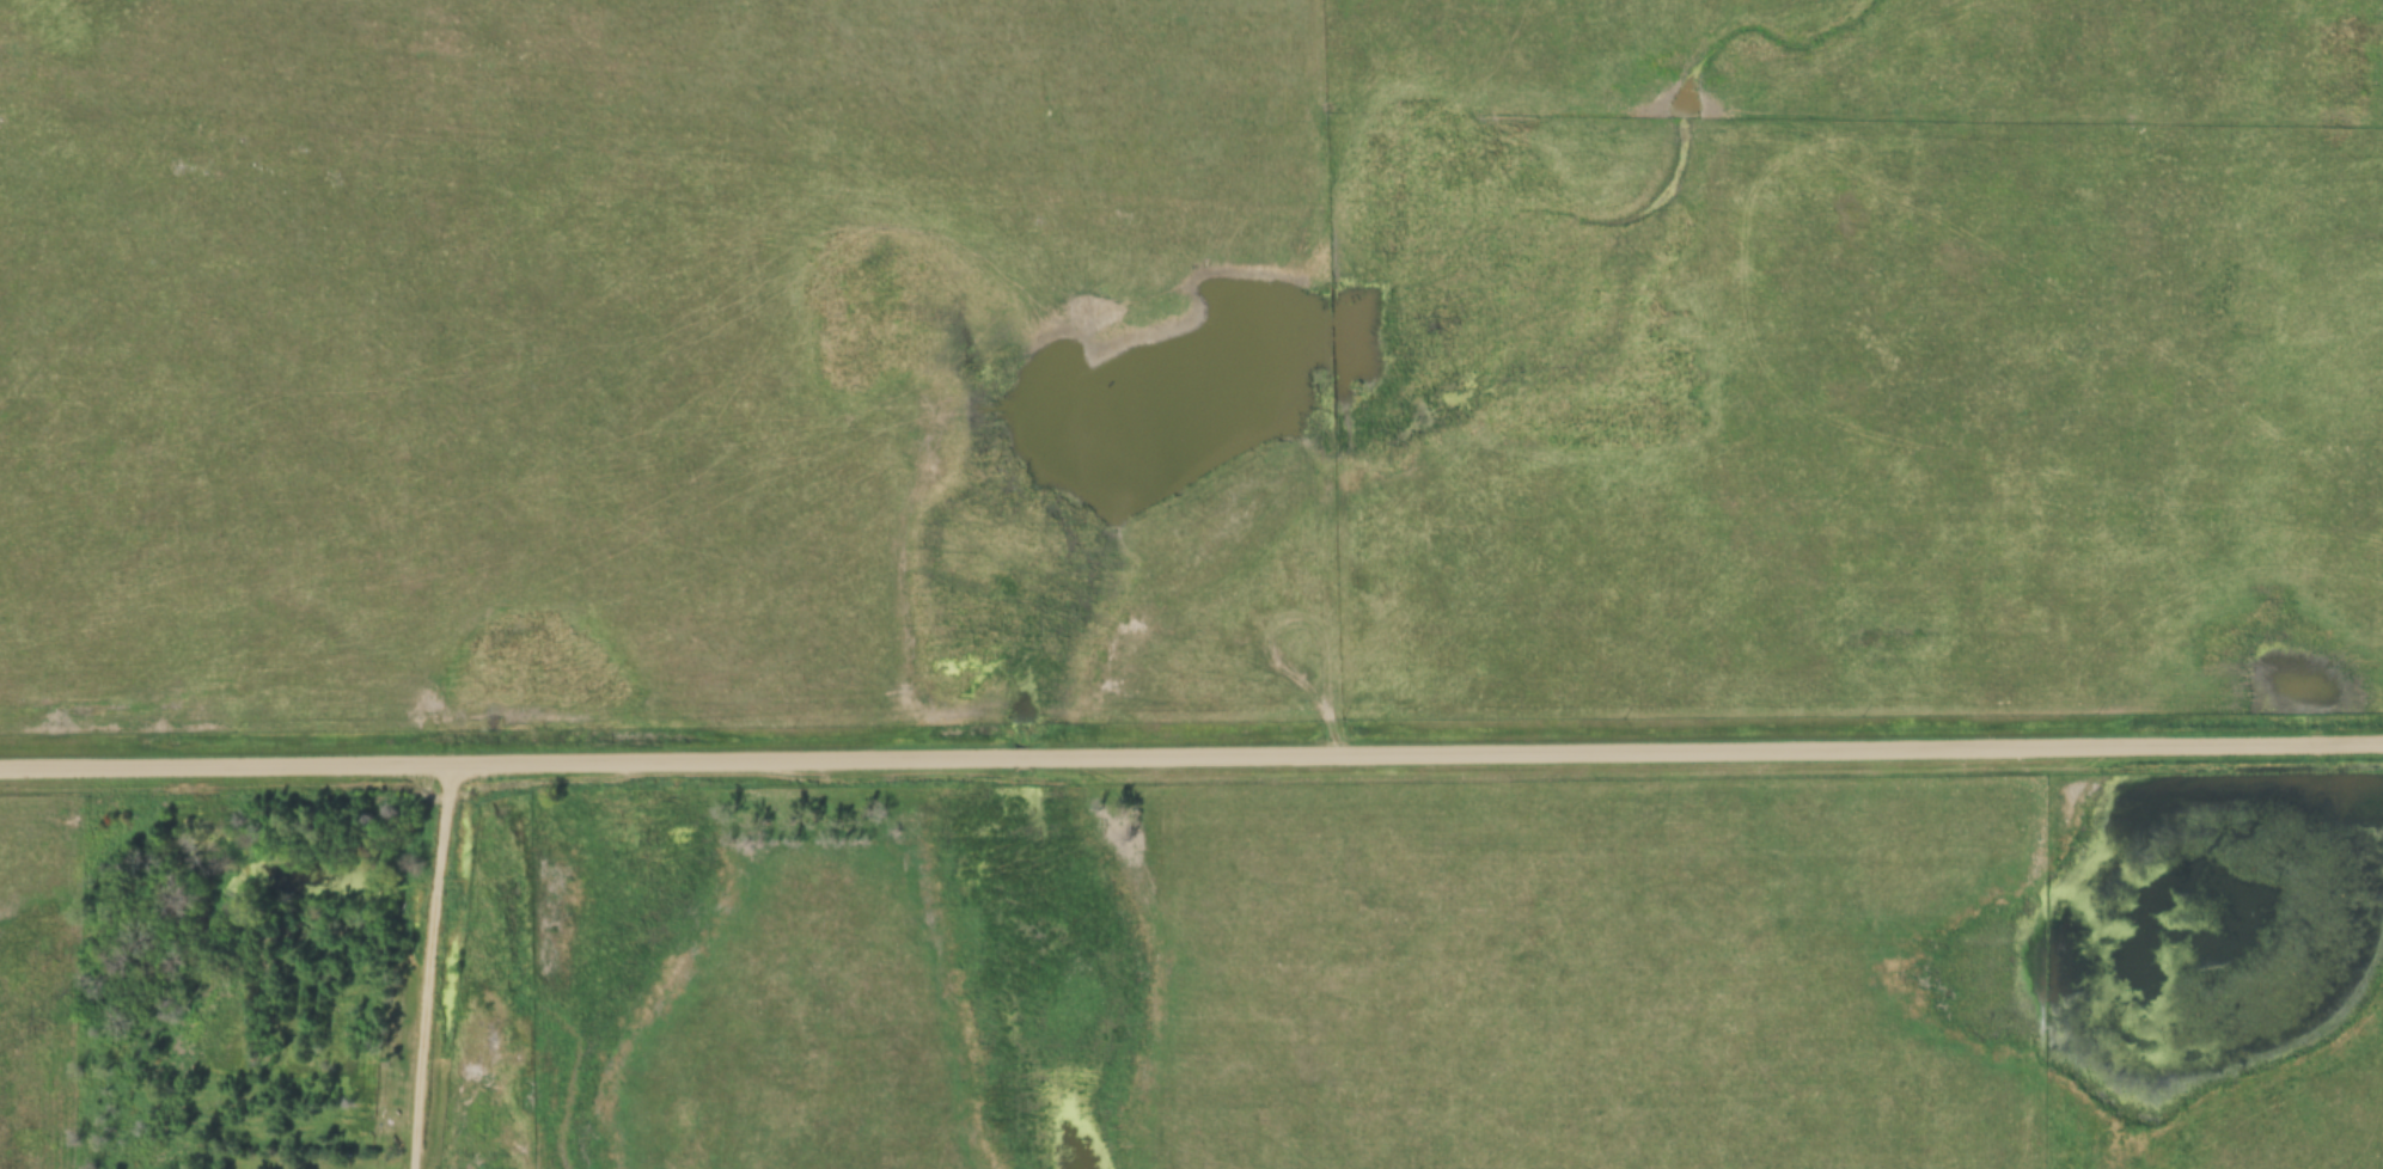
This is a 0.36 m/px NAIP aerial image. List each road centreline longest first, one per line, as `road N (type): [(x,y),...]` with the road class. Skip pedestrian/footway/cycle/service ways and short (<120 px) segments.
road 1 (residential): [(0,772),(2382,749)]

